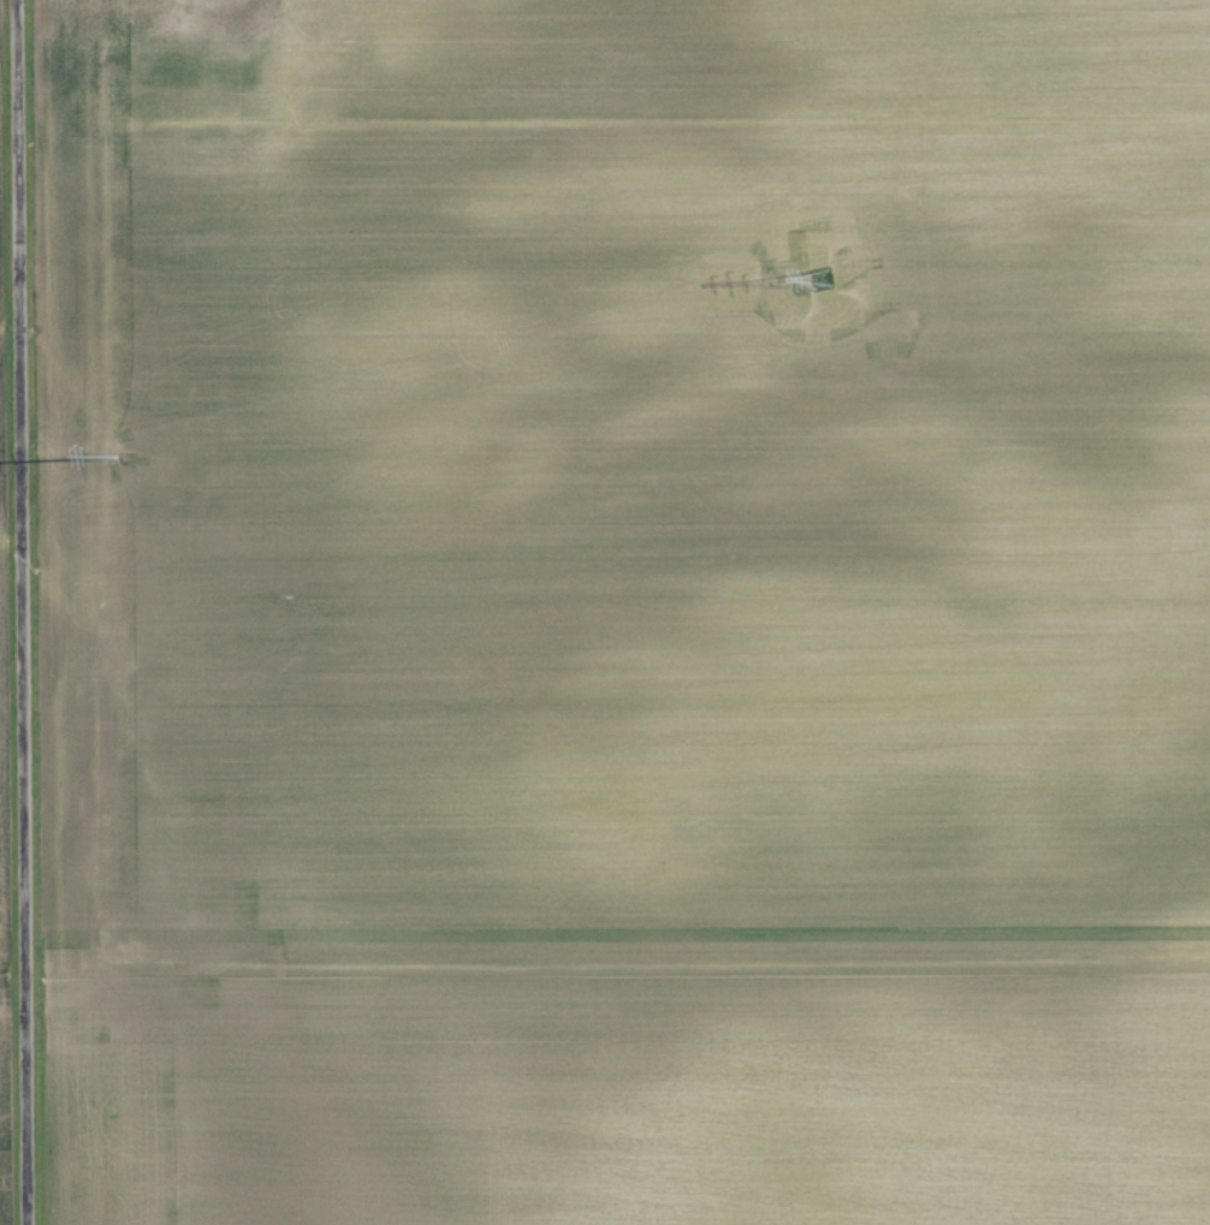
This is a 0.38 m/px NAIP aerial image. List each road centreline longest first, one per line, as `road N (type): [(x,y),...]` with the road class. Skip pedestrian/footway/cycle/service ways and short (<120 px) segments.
road 1 (residential): [(33,1224),(25,0)]

